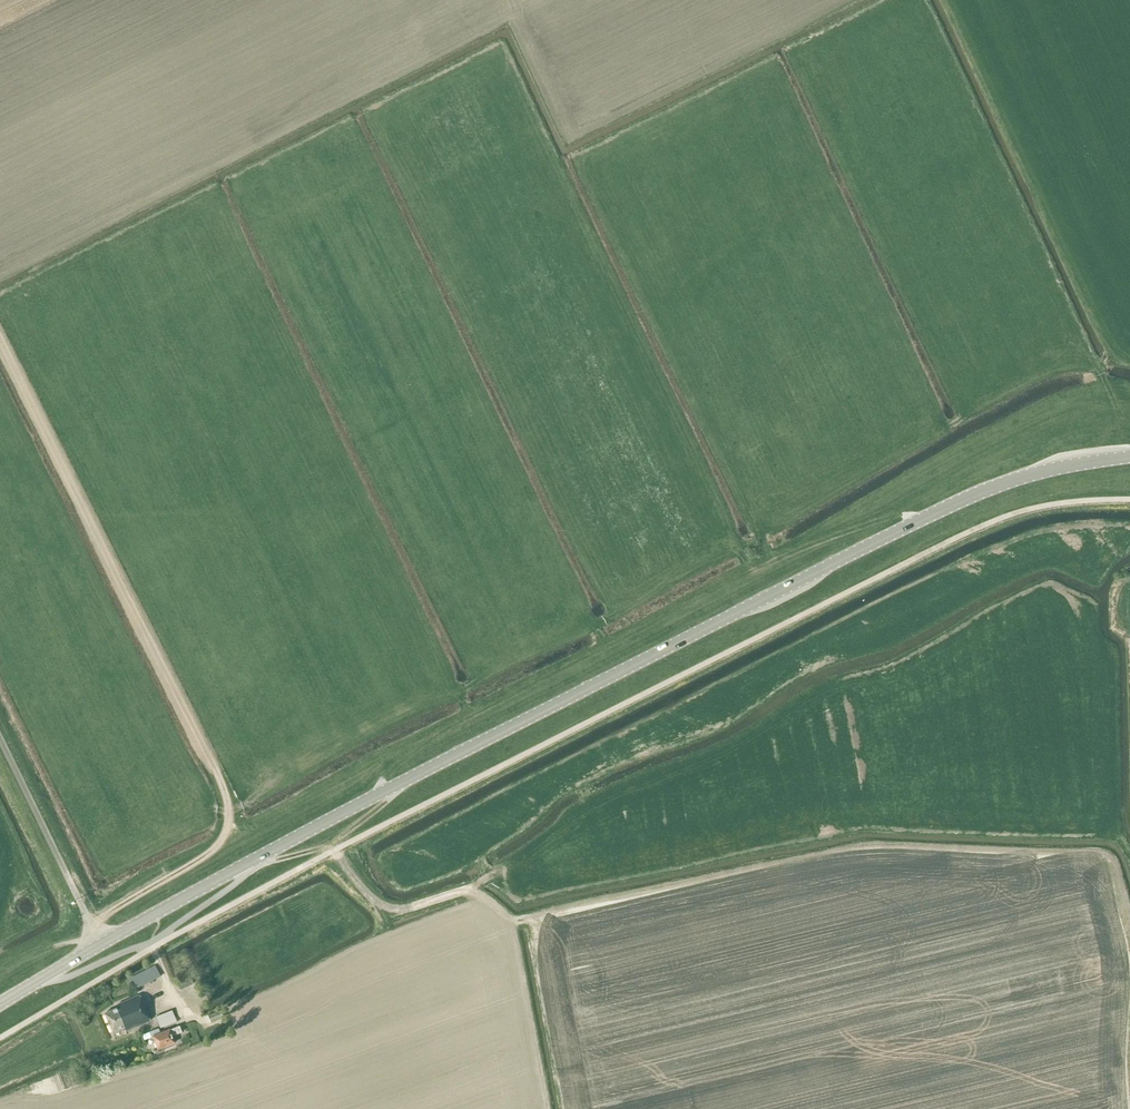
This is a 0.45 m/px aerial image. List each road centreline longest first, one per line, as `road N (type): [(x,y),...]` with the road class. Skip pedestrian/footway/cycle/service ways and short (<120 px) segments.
road 1 (primary): [(256,858),(913,522),(1020,477),(1129,457)]
road 2 (primary): [(39,980),(256,858)]
road 3 (unclassified): [(151,942),(256,858)]

